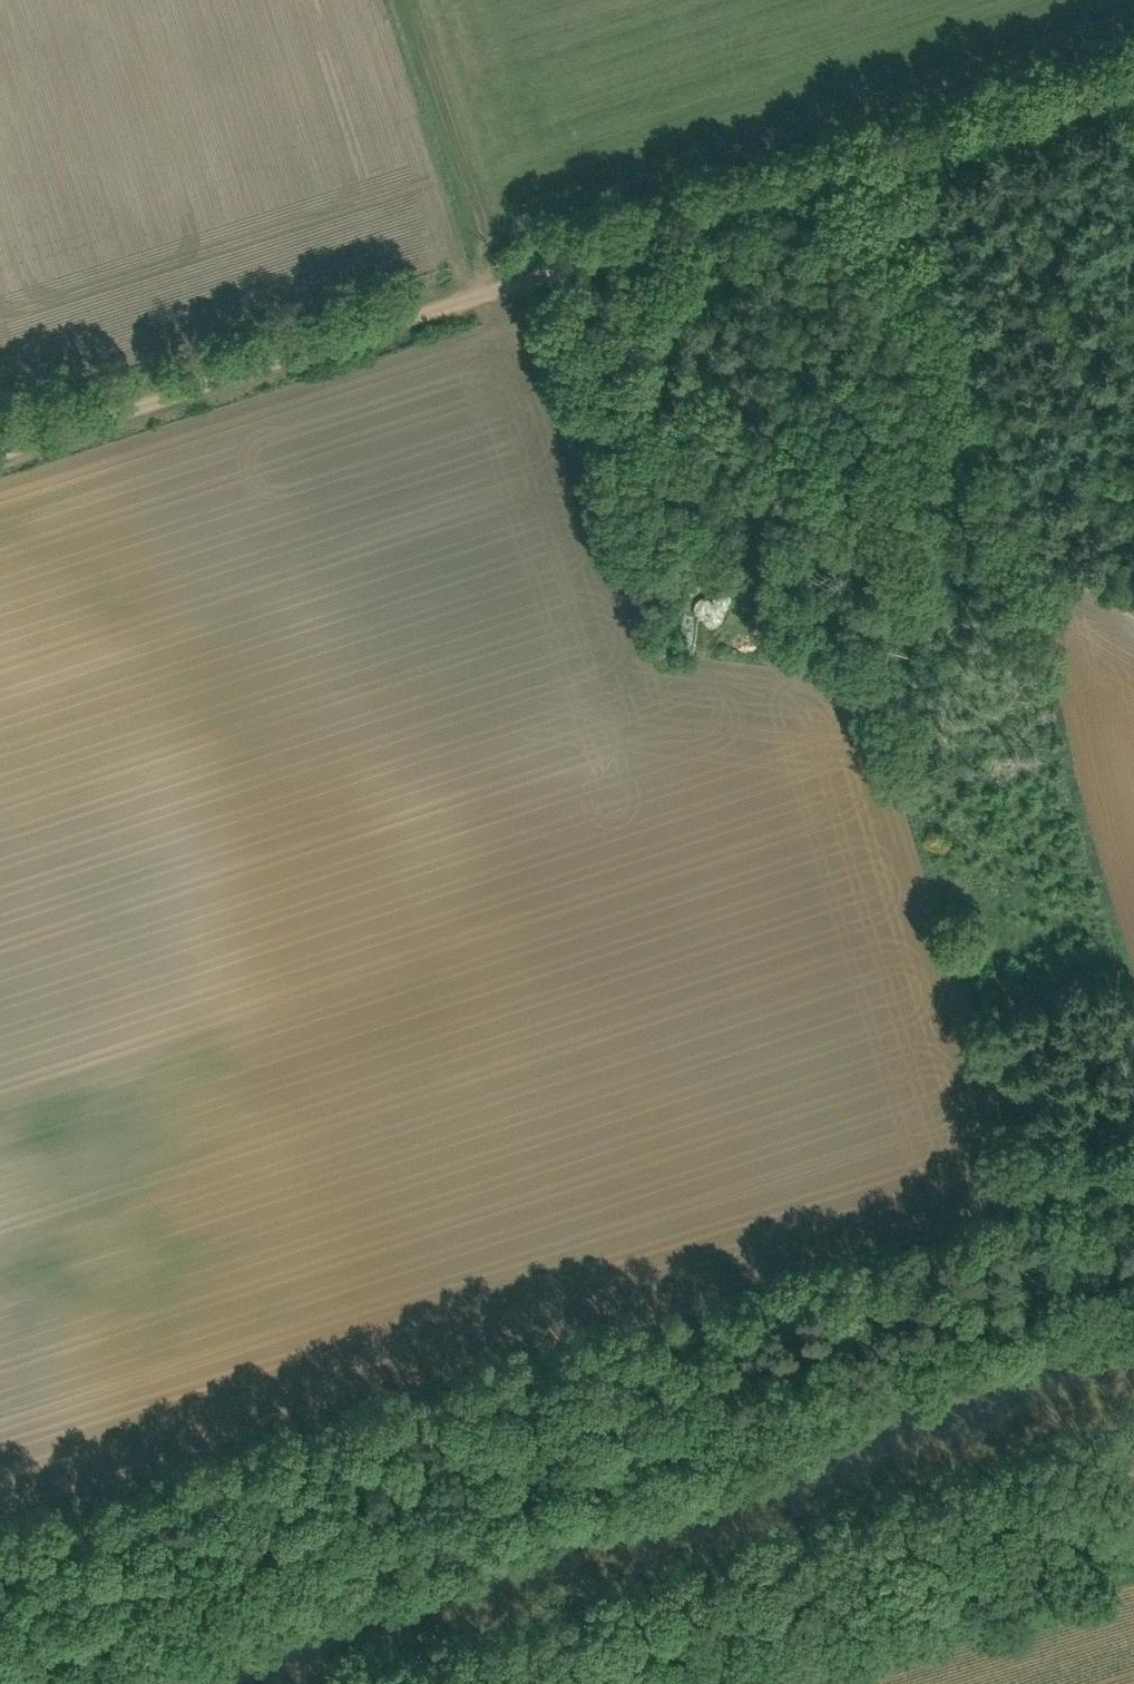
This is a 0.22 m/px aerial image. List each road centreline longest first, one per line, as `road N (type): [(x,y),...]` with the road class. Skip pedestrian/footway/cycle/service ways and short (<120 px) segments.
road 1 (unclassified): [(0,454),(1133,97)]

